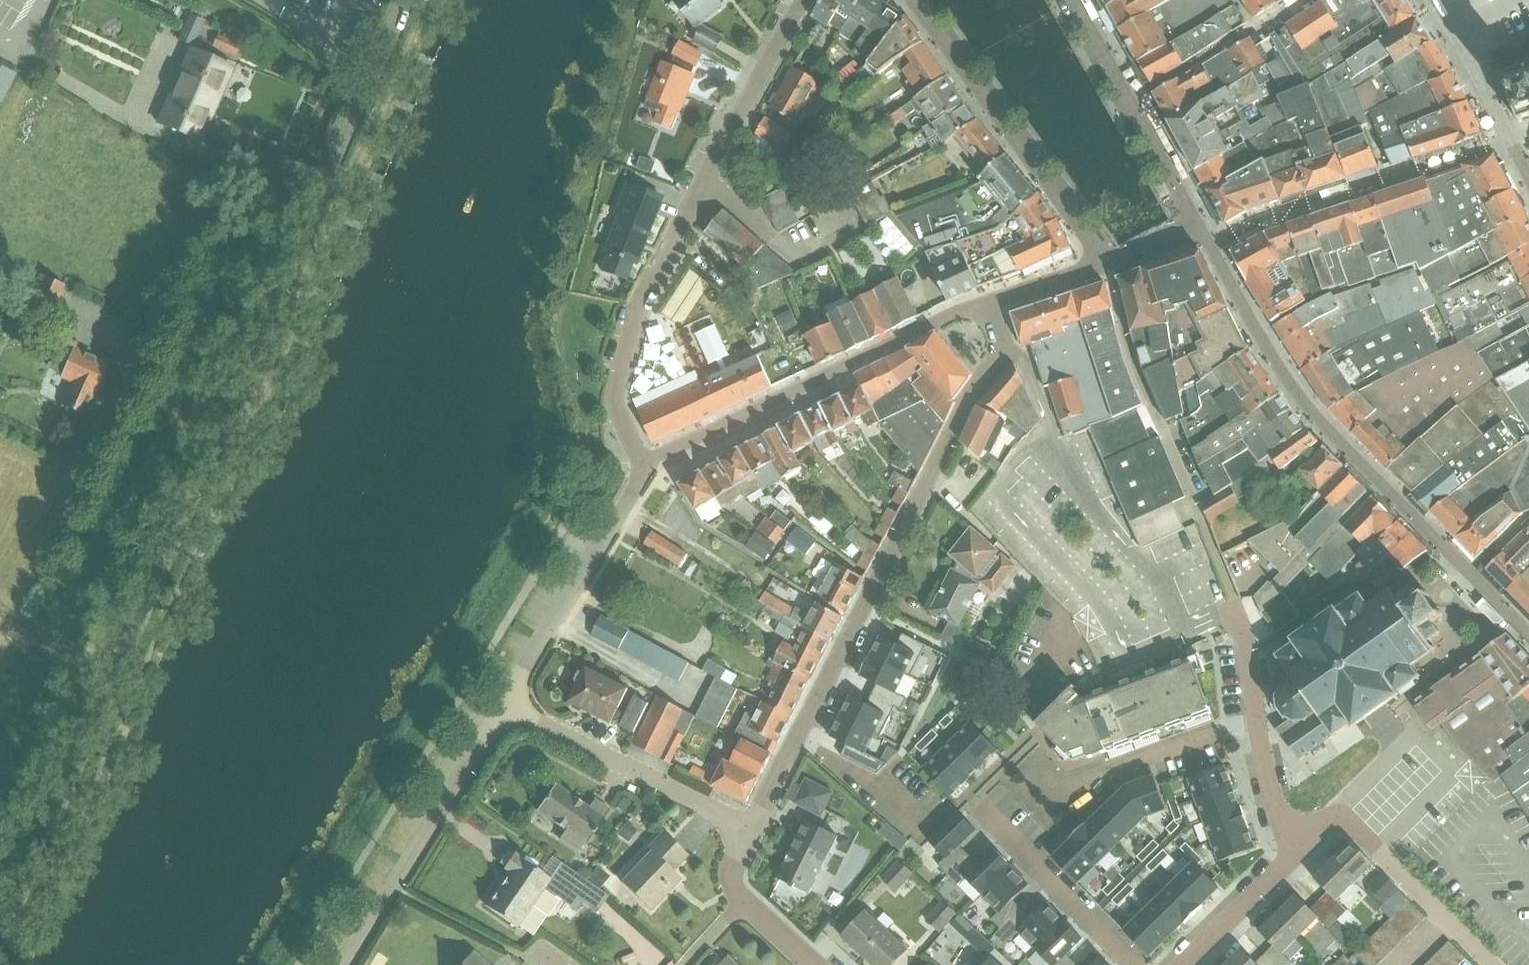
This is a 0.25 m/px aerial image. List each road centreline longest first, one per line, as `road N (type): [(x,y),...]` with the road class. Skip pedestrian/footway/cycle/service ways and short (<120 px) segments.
road 1 (residential): [(196,484),(403,0)]
road 2 (residential): [(796,10),(638,305),(613,399),(643,468)]
road 3 (unclassified): [(0,940),(196,484)]
road 4 (residential): [(751,828),(970,396)]
road 5 (residential): [(1201,231),(1306,409),(1466,576)]
road 6 (residential): [(989,305),(943,319),(643,468)]
road 7 (residential): [(1105,263),(911,0)]
road 8 (residential): [(1201,231),(1234,232),(1506,139)]
road 9 (unclassified): [(348,964),(505,703)]
road 10 (residential): [(505,703),(751,828)]
road 11 (unclassified): [(505,703),(643,468)]
road 12 (residential): [(1074,0),(1201,231)]
road 13 (residential): [(1256,712),(1060,800),(1031,771)]
road 14 (residential): [(1490,964),(1337,813),(1324,823)]
road 15 (residential): [(984,811),(1136,964)]
road 16 (residential): [(1324,823),(1183,964)]
road 17 (residential): [(1506,139),(1429,0)]
road 18 (residential): [(1324,823),(1281,824),(1256,712)]
road 19 (residential): [(989,305),(1105,263)]

